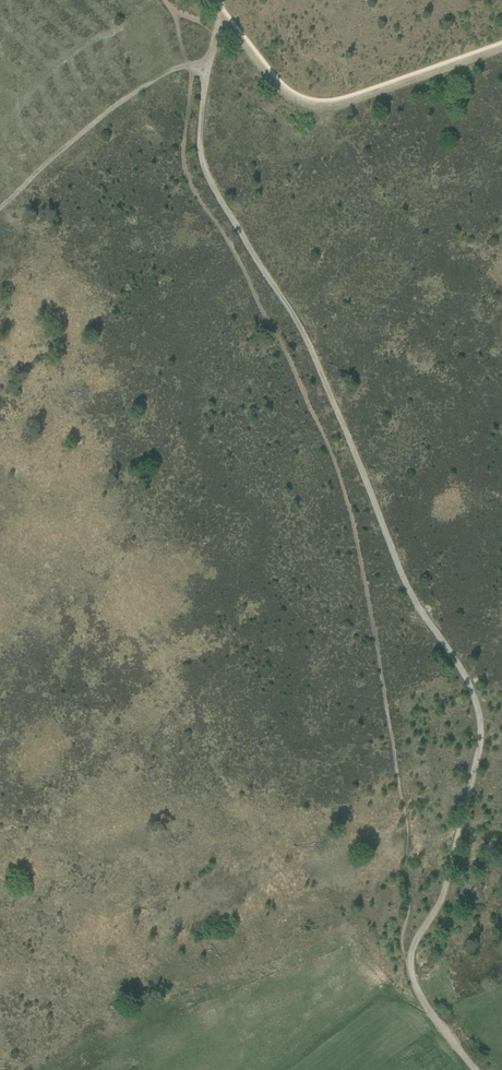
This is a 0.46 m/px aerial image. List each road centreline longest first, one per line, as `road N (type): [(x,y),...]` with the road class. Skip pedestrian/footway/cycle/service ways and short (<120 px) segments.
road 1 (track): [(476,1069),(419,997),(411,954),(443,886),(481,721),(457,659),(402,576),(302,329),(209,181),(199,140),(208,65)]
road 2 (track): [(501,47),(342,103),(312,105),(281,89),(218,12)]
road 3 (track): [(208,65),(164,75),(117,104),(0,209)]

